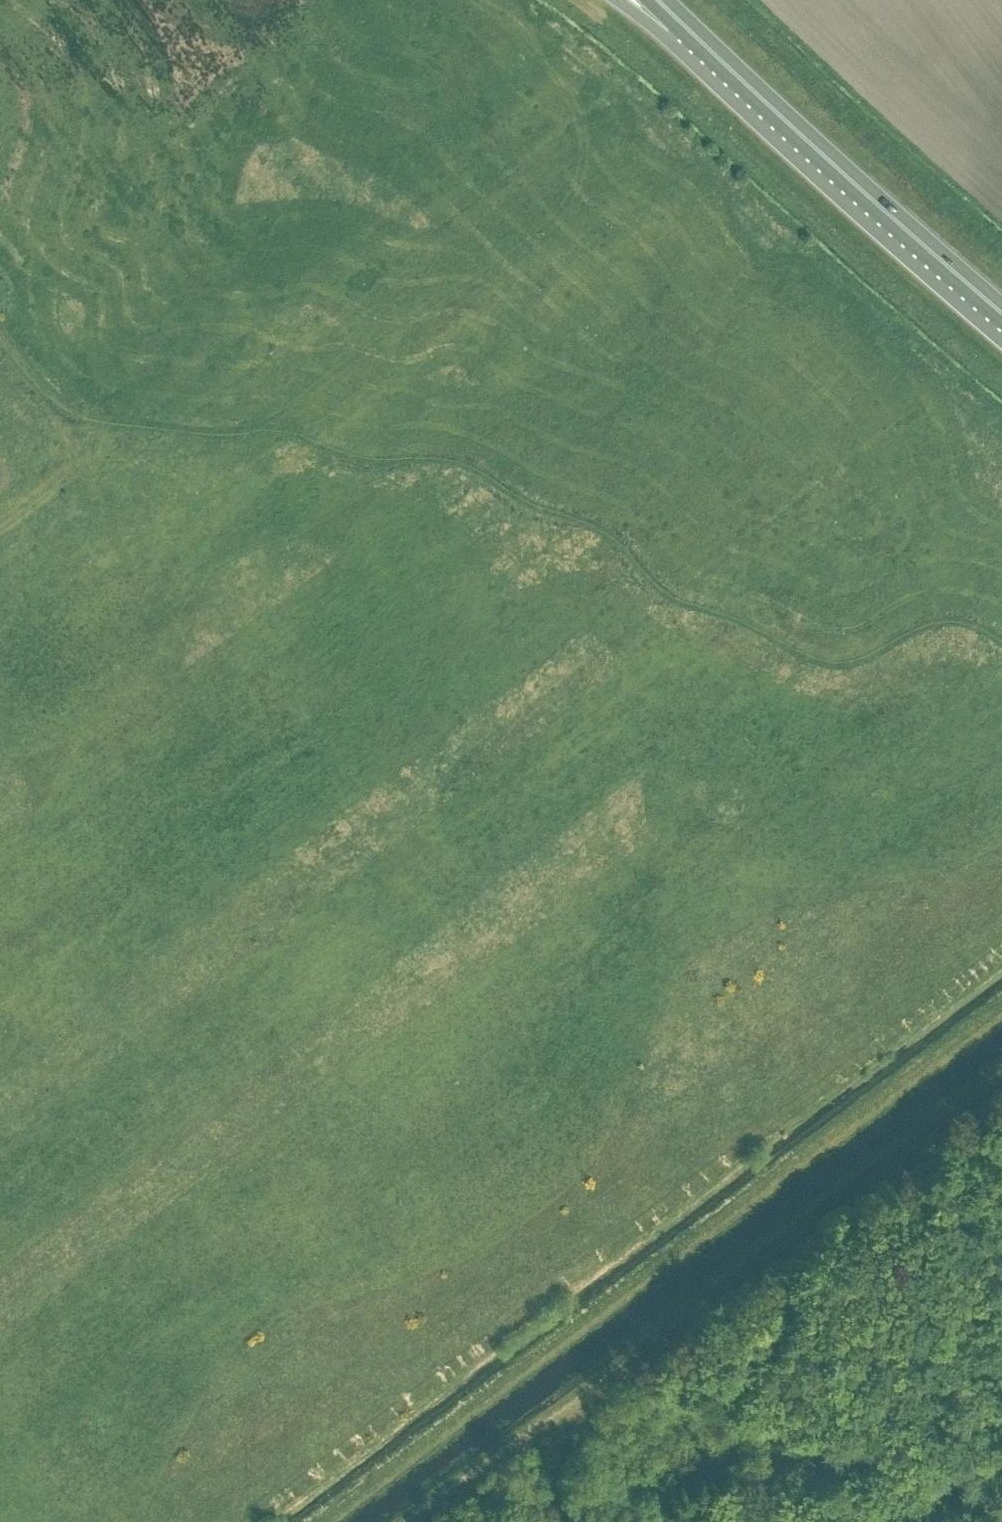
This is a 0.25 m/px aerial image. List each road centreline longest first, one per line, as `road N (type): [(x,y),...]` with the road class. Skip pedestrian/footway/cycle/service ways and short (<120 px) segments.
road 1 (track): [(549,1418),(1001,1082)]
road 2 (trunk): [(1001,310),(706,44)]
road 3 (track): [(0,529),(76,473),(0,372)]
road 4 (track): [(406,1521),(549,1418)]

